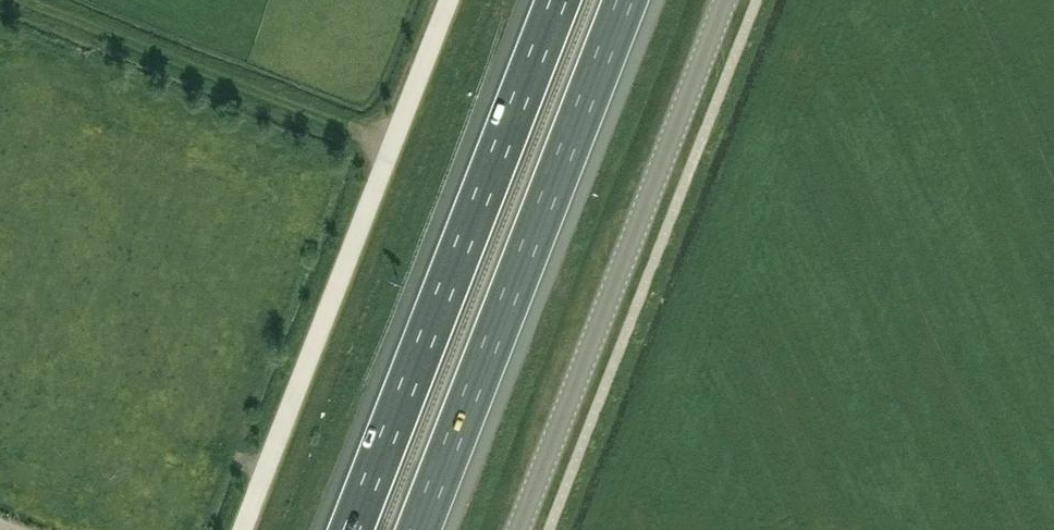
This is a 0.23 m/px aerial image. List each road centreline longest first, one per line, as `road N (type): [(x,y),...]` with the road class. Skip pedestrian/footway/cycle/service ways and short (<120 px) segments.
road 1 (motorway): [(560,0),(351,529)]
road 2 (unclassified): [(519,529),(726,0)]
road 3 (unclassified): [(242,529),(449,0)]
road 4 (motorway): [(421,529),(627,0)]
road 5 (track): [(393,143),(19,0)]

